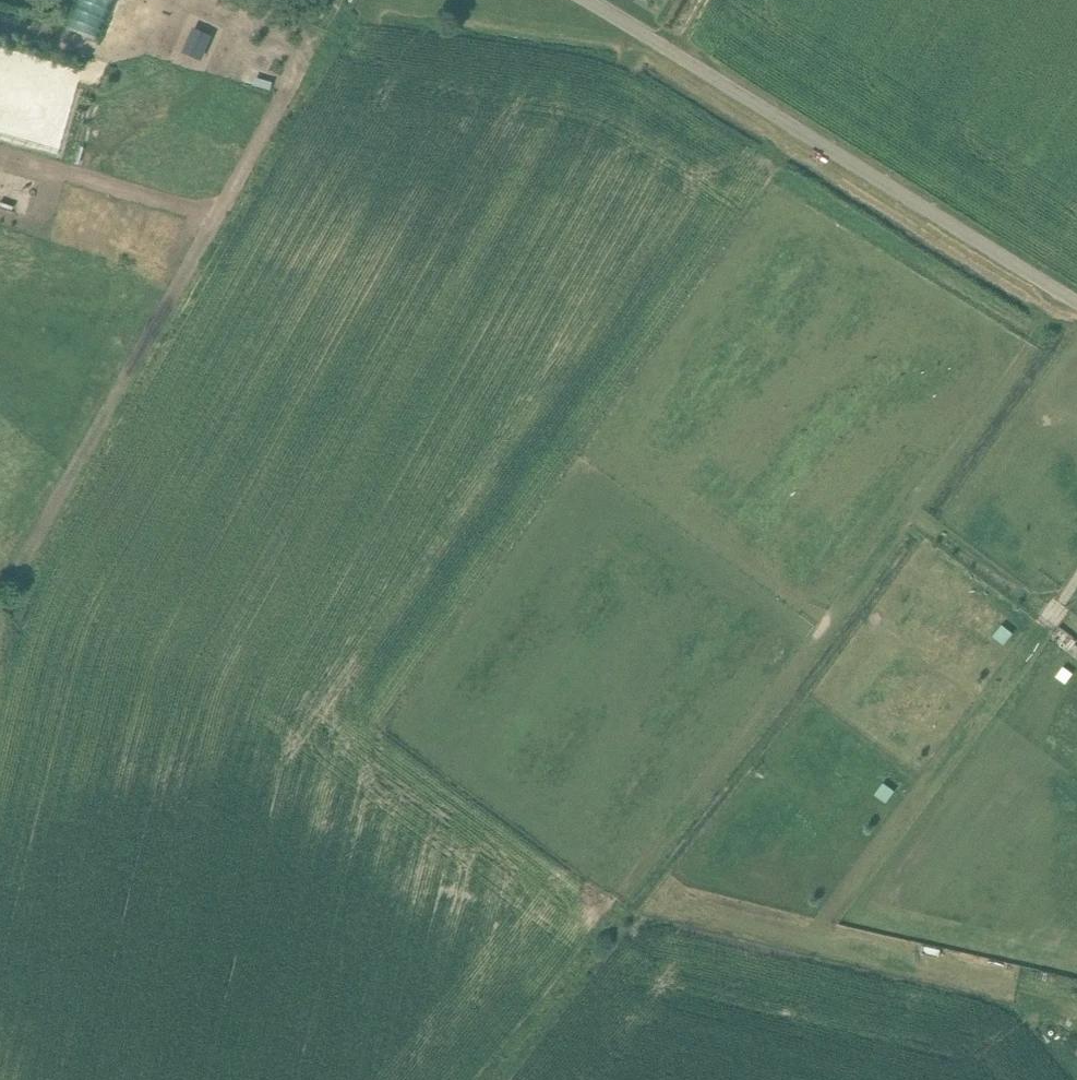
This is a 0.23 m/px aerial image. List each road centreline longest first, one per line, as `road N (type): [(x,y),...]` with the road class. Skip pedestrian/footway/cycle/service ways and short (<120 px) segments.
road 1 (unclassified): [(1076,304),(593,0)]

